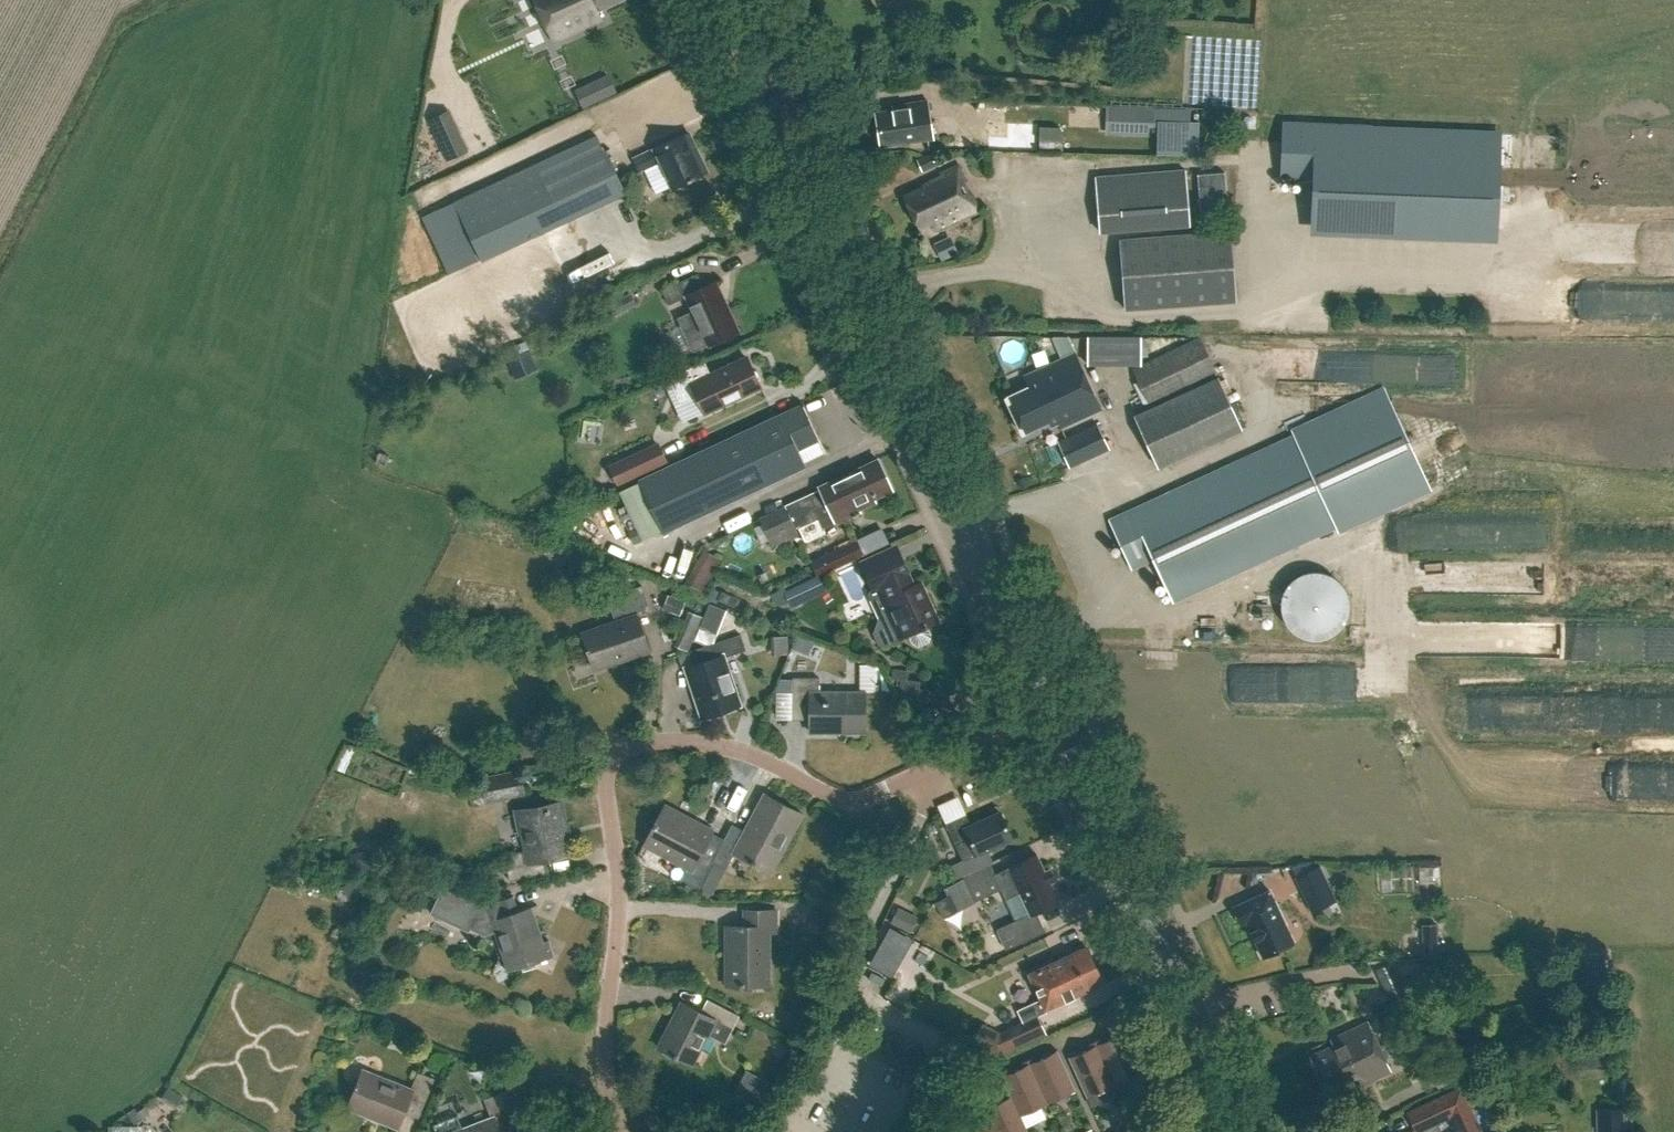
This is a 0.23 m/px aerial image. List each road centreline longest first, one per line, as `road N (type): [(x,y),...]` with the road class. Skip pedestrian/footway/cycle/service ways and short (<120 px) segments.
road 1 (residential): [(618,1131),(606,1015),(620,925),(604,782),(615,752),(711,743),(775,761),(843,801),(860,800),(1053,706)]
road 2 (tertiary): [(1053,706),(725,0)]
road 3 (tertiary): [(1248,1131),(1053,706)]

